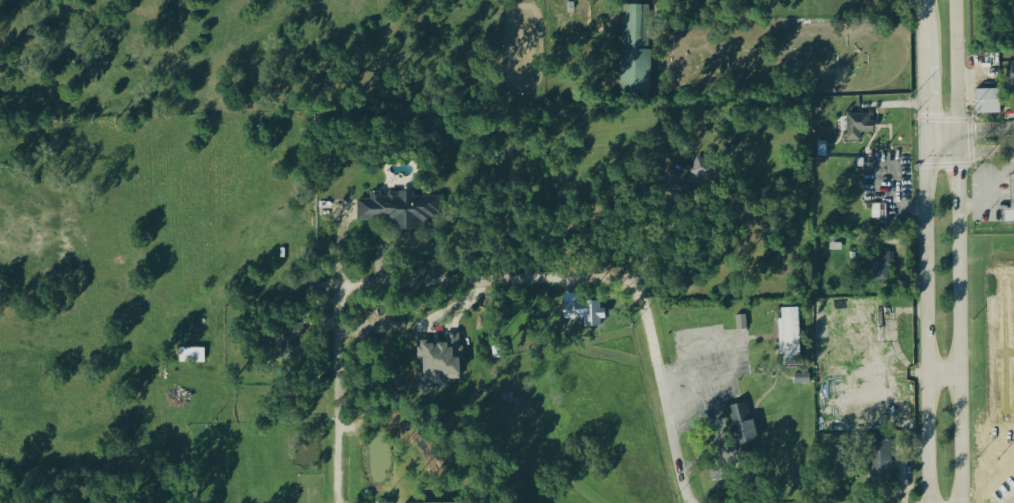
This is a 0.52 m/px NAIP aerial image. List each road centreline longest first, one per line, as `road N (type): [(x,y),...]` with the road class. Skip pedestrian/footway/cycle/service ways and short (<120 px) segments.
road 1 (residential): [(690,502),(644,306),(626,281),(320,287)]
road 2 (secondary): [(960,502),(956,0)]
road 3 (secondary): [(924,142),(932,502)]
road 4 (residential): [(338,286),(342,502)]

